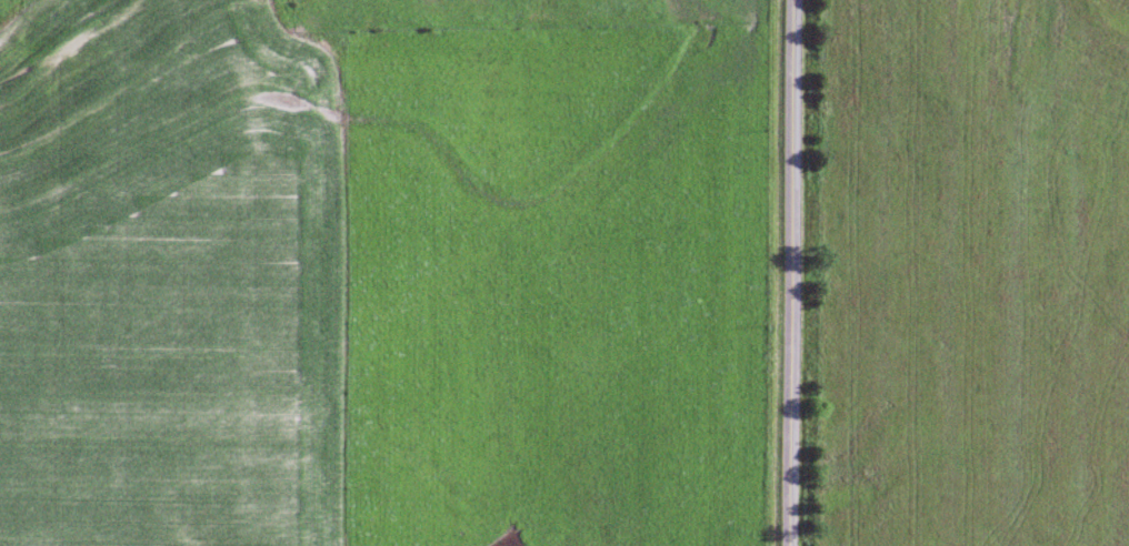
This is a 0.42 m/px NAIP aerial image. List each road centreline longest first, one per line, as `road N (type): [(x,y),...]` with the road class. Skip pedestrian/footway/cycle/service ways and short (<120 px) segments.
road 1 (tertiary): [(787,545),(788,0)]

